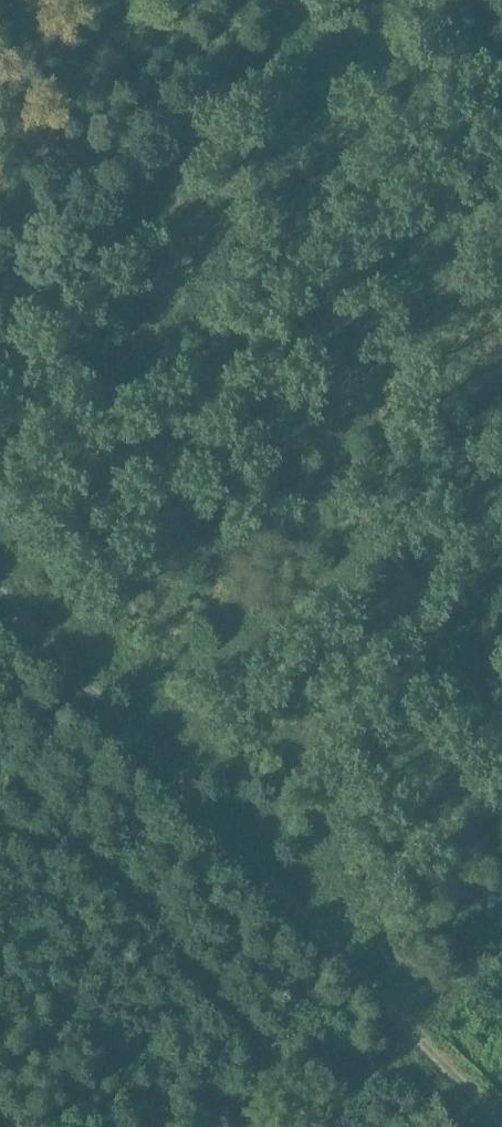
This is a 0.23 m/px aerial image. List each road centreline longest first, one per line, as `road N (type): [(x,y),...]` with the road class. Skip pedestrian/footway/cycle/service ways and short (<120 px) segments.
road 1 (track): [(0,591),(423,1057),(499,1126)]
road 2 (track): [(423,1057),(319,1126)]

